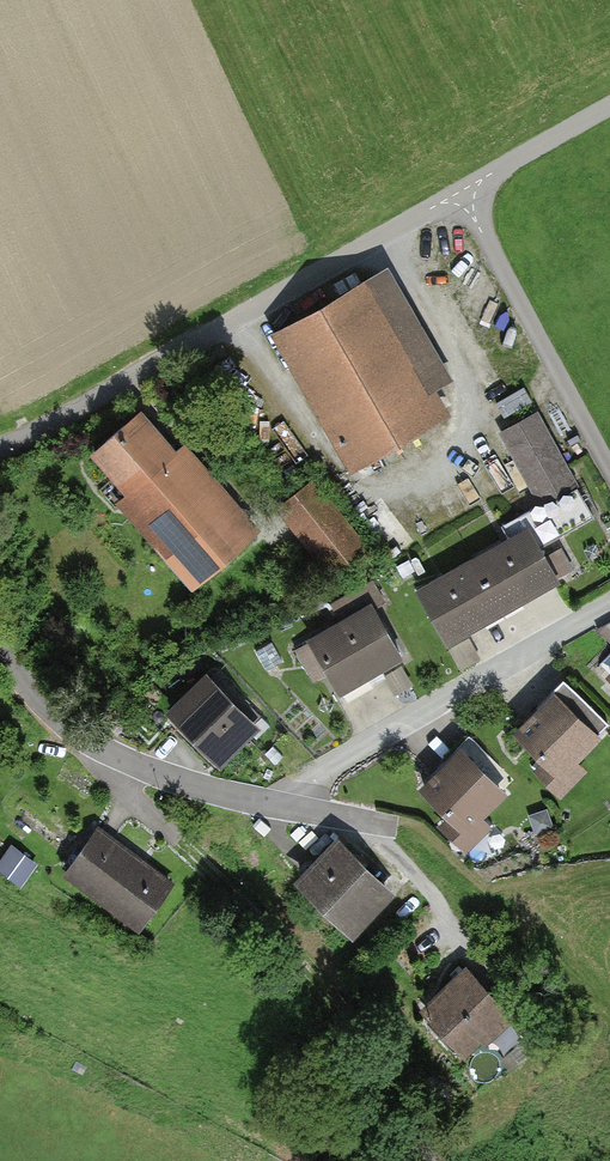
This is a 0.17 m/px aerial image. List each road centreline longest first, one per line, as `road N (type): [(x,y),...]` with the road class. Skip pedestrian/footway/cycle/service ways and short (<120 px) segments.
road 1 (unclassified): [(0,449),(461,192)]
road 2 (track): [(166,833),(274,933),(384,1056),(444,1160)]
road 3 (residential): [(275,803),(609,606)]
road 4 (residential): [(0,646),(40,704),(94,749),(275,803)]
road 5 (residential): [(609,467),(461,192)]
road 6 (unclassified): [(461,192),(609,106)]
road 7 (residential): [(275,803),(395,826)]

